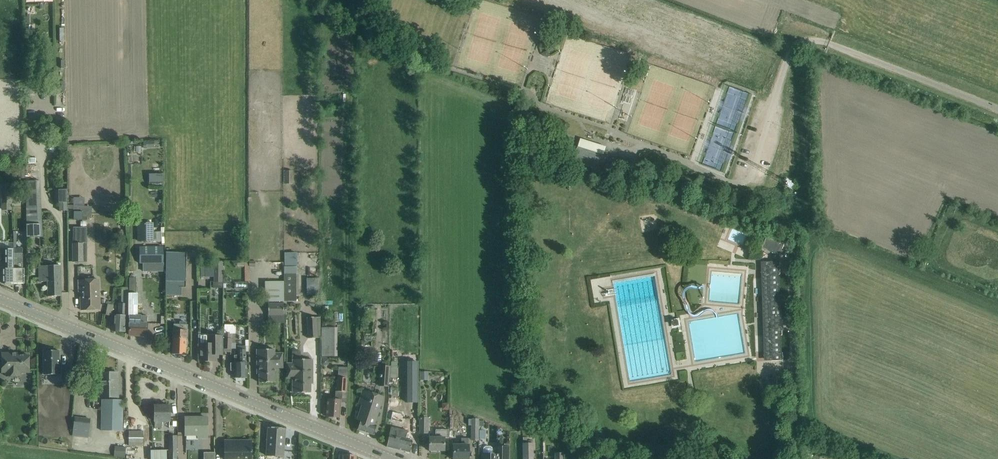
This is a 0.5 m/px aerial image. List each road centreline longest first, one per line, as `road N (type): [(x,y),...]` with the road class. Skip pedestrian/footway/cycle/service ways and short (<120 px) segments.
road 1 (tertiary): [(392,458),(0,299)]
road 2 (unclassified): [(997,109),(809,41),(790,54),(748,180),(725,181),(694,167)]

